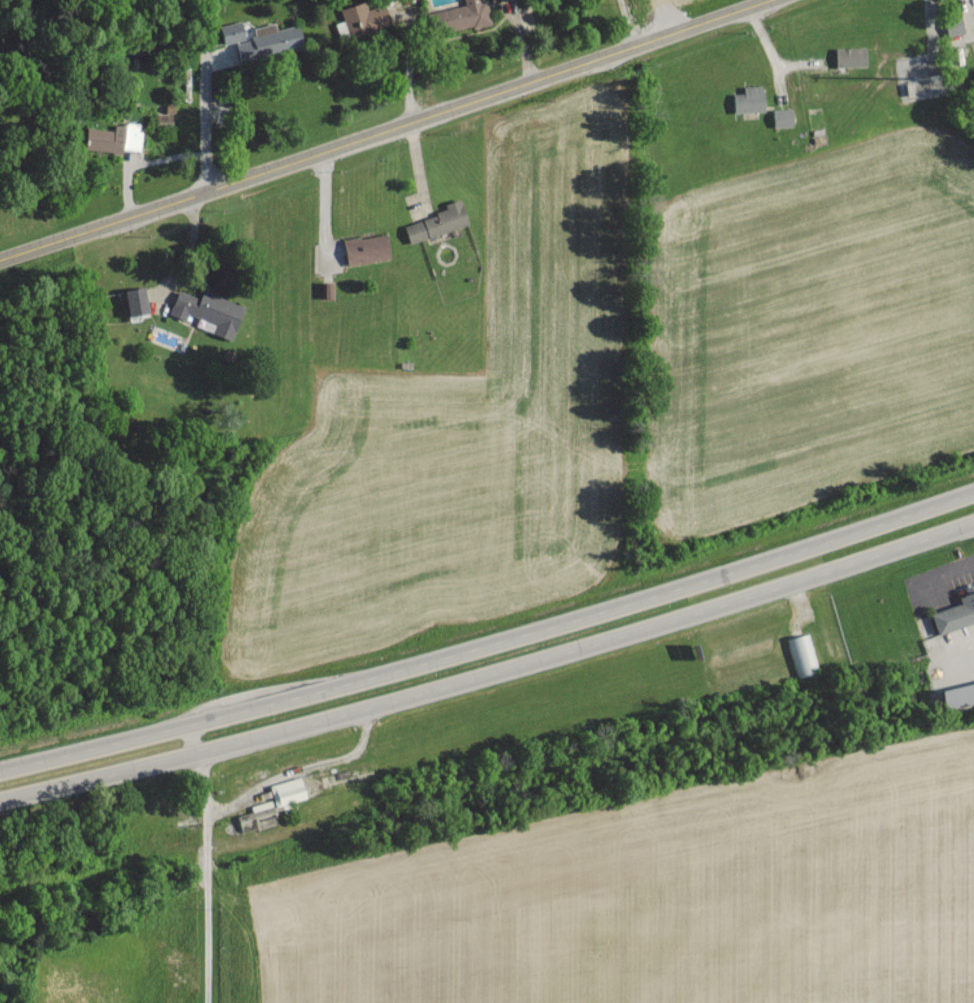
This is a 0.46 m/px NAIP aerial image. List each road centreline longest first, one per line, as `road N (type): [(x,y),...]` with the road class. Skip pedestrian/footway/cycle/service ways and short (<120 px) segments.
road 1 (primary): [(973,490),(482,648),(0,771)]
road 2 (primary): [(0,796),(585,644),(973,517)]
road 3 (secondary): [(0,259),(771,0)]
road 4 (residential): [(209,746),(211,978),(194,1002)]
road 5 (residential): [(205,194),(212,0)]

